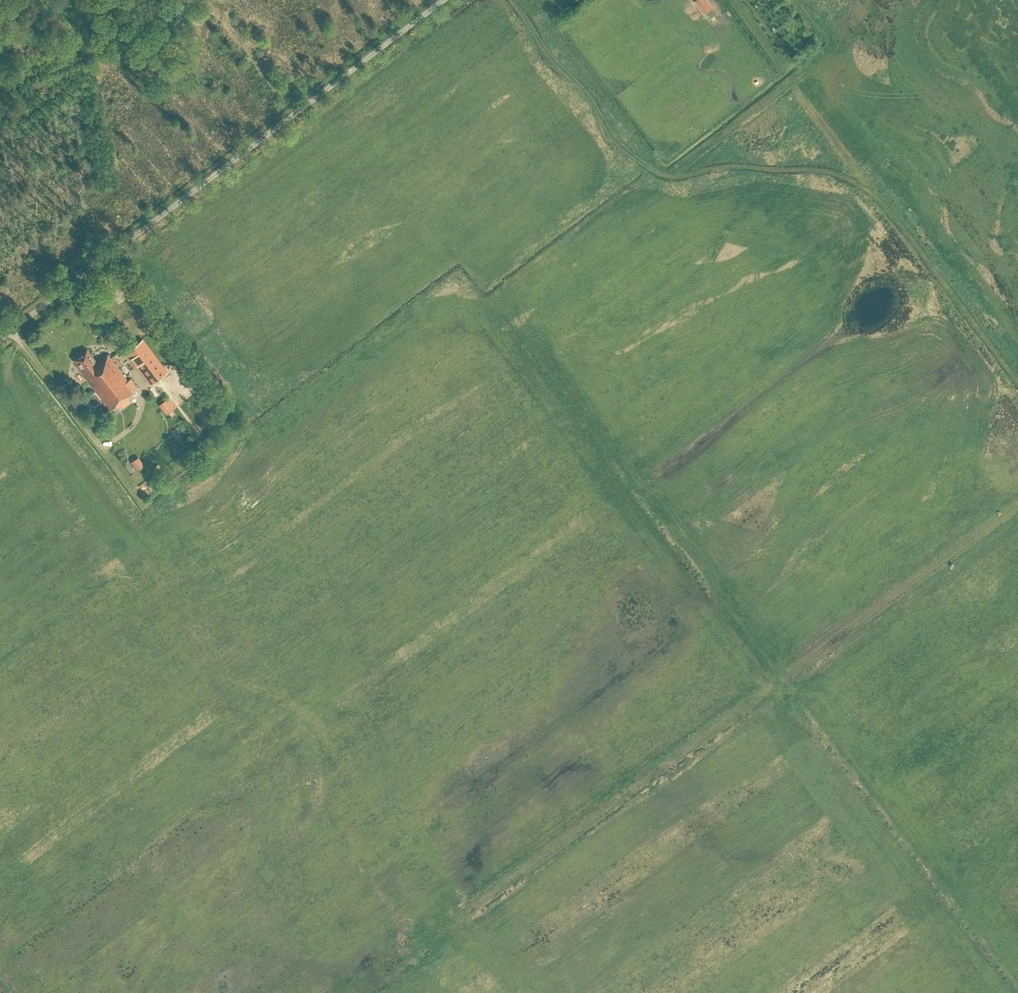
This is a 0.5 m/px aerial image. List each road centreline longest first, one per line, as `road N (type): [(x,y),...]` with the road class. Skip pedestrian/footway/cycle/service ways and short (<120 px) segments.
road 1 (track): [(12,328),(453,926),(1017,509)]
road 2 (unclassified): [(0,337),(442,0)]
road 3 (track): [(1017,401),(771,70)]

